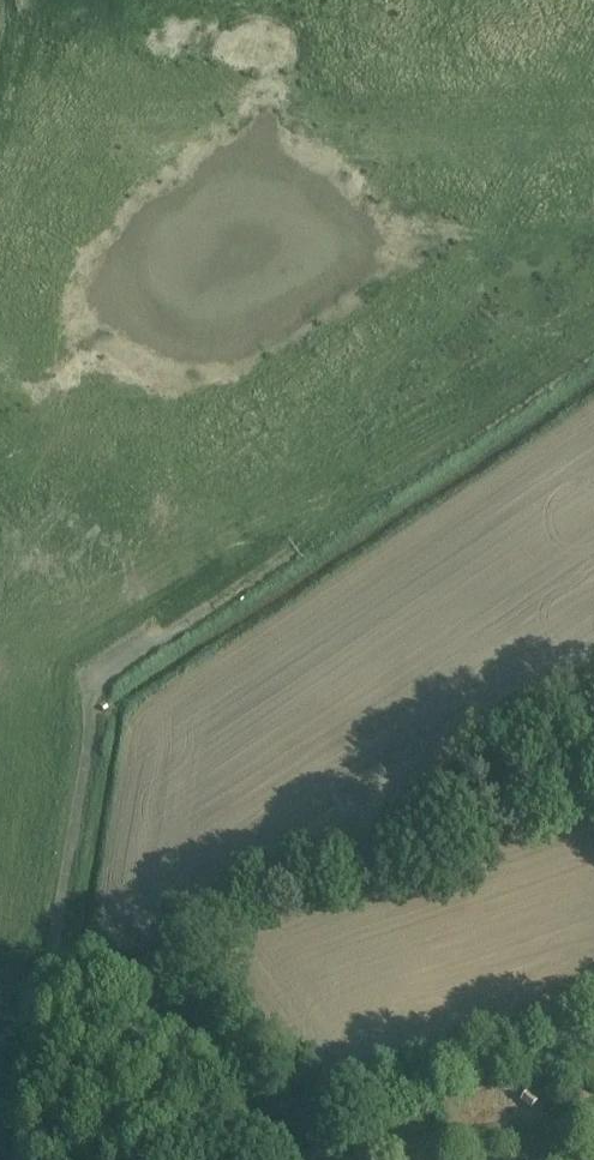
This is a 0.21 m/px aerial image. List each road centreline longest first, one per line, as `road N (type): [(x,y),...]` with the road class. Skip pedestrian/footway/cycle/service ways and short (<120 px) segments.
road 1 (track): [(321,1159),(337,1113),(369,1092),(593,1037)]

